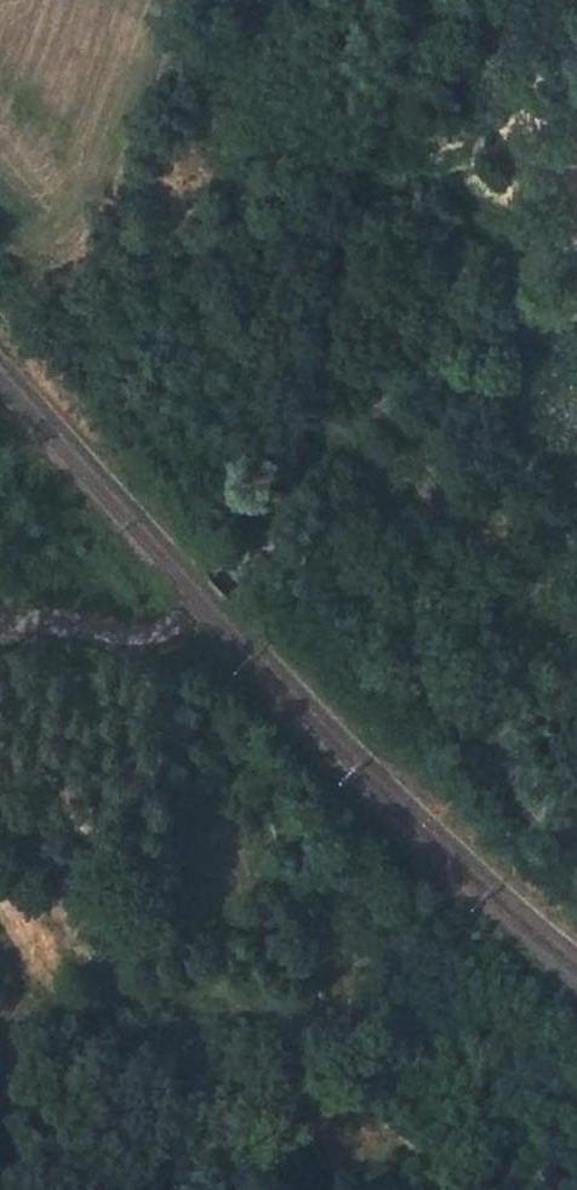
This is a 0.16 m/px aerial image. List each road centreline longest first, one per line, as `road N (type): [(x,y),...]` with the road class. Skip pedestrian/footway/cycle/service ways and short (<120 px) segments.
road 1 (unclassified): [(0,617),(152,631),(245,562),(298,557),(359,593),(518,788),(576,834)]

